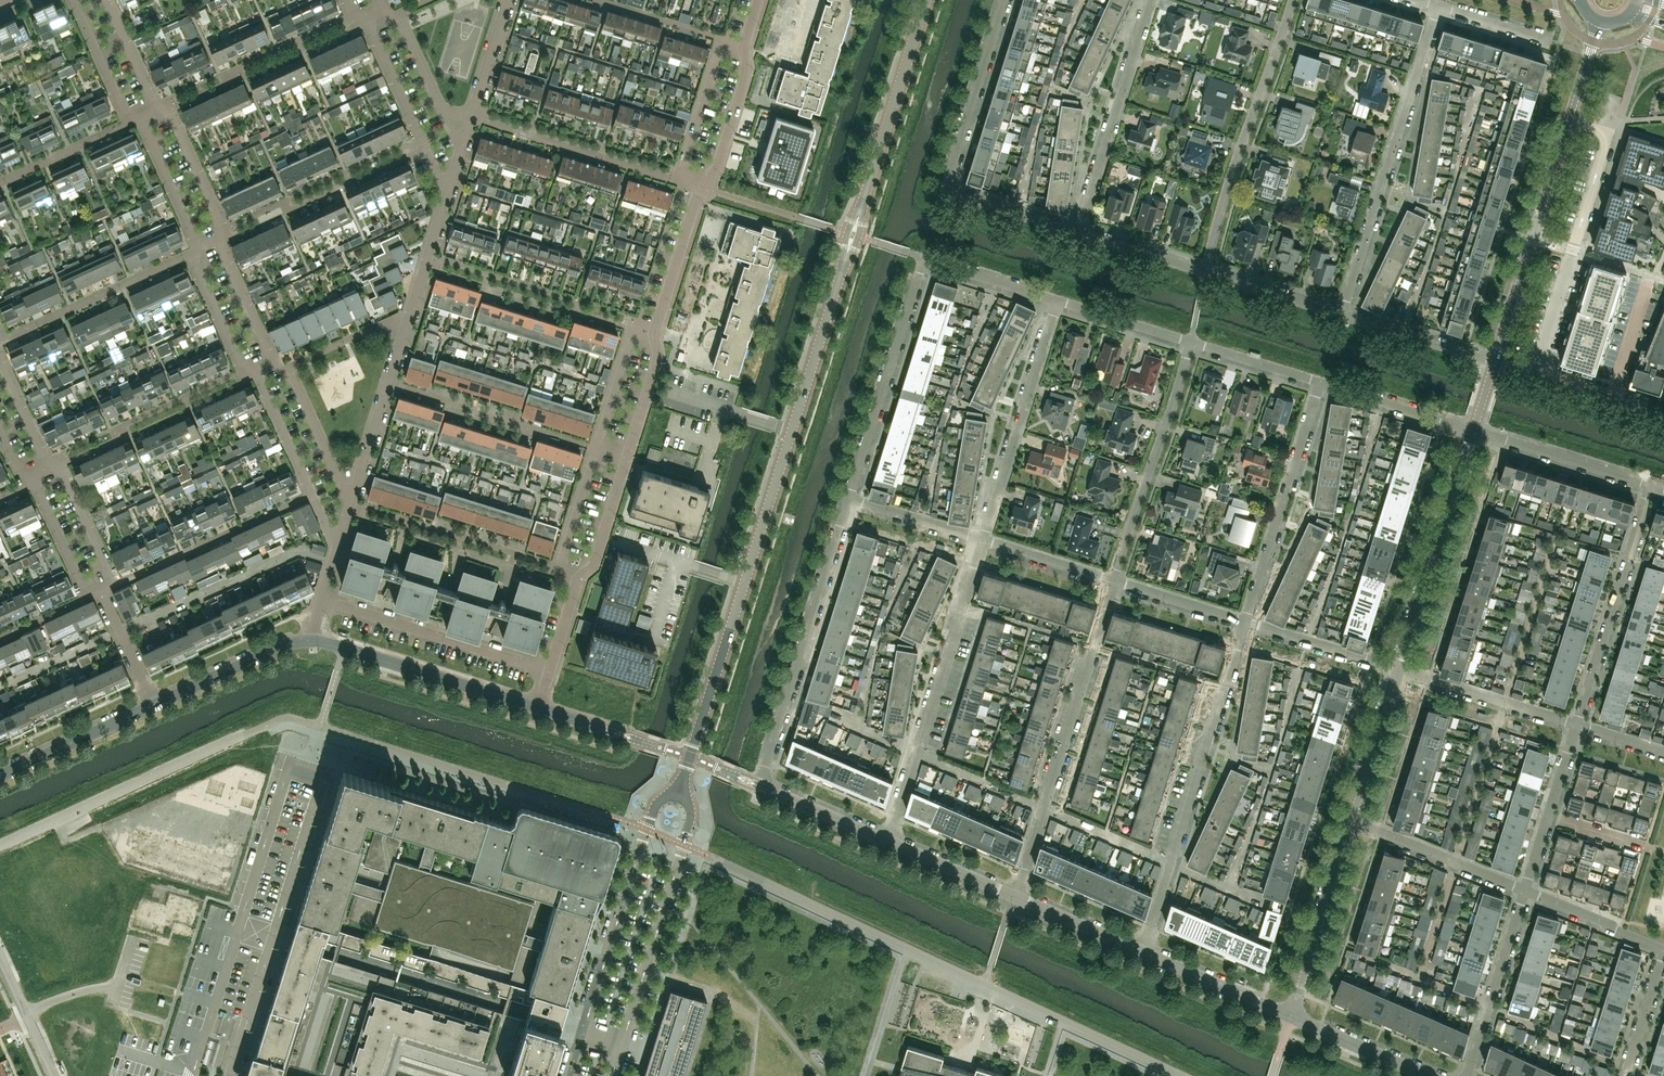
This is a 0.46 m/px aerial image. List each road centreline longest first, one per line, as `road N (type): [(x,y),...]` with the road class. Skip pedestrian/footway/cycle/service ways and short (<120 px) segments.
road 1 (residential): [(549,670),(628,457),(659,356),(656,326),(748,68),(744,46),(758,0)]
road 2 (tertiary): [(690,757),(840,272)]
road 3 (unclassified): [(1494,362),(1599,21)]
road 4 (residential): [(1142,952),(1245,621)]
road 5 (residential): [(1078,233),(957,195),(948,184),(1004,0)]
road 6 (residential): [(1013,897),(1113,579)]
road 7 (residential): [(349,501),(447,189)]
road 8 (residential): [(1342,315),(1438,6)]
road 9 (residential): [(887,842),(984,539)]
road 10 (residential): [(682,784),(656,804),(646,829),(568,1075)]
road 11 (residential): [(760,787),(849,498)]
road 12 (residential): [(1205,272),(1293,0)]
road 13 (residential): [(849,498),(923,257)]
road 14 (residential): [(1399,668),(1473,427)]
road 15 (residential): [(1576,724),(1652,485)]
road 16 (residential): [(1245,621),(1320,382)]
road 17 (residential): [(1113,579),(1190,341)]
road 18 (residential): [(984,539),(1057,300)]
road 19 (residential): [(1078,233),(1150,0)]
road 20 (residential): [(613,1075),(684,845)]
road 21 (residential): [(549,670),(321,599)]
road 22 (residential): [(538,708),(311,641)]
road 23 (tertiary): [(864,197),(926,0)]
road 24 (residential): [(1292,1016),(1353,819)]
road 25 (residential): [(1466,1075),(1526,890)]
road 26 (residential): [(1652,485),(1473,427)]
road 27 (residential): [(1526,890),(1353,819)]
road 28 (residential): [(367,21),(447,189)]
road 29 (residential): [(1576,724),(1399,668)]
road 30 (residential): [(257,372),(338,536)]
road 31 (residential): [(152,704),(311,641)]
road 32 (residential): [(0,775),(152,704)]
road 33 (residential): [(1292,1016),(1142,952)]
road 34 (residential): [(1399,668),(1245,621)]
road 35 (residential): [(690,757),(538,708)]
road 36 (residential): [(1473,427),(1320,382)]
road 37 (residential): [(349,501),(291,374),(274,364)]
road 38 (residential): [(1494,362),(1342,315)]
road 39 (residential): [(1353,819),(1399,668)]
road 40 (residential): [(31,478),(88,599),(103,592)]
road 41 (residential): [(1663,950),(1526,890)]
road 42 (residential): [(461,142),(506,0)]
road 43 (residential): [(1428,1075),(1292,1016)]
road 44 (residential): [(103,592),(115,587),(54,467)]
road 45 (residential): [(218,242),(222,229),(164,110)]
road 46 (residential): [(1342,315),(1205,272)]
road 47 (residential): [(461,142),(396,15)]
road 48 (residential): [(139,122),(196,252)]
road 49 (residential): [(984,539),(849,498)]
road 50 (residential): [(1057,300),(923,257)]
road 51 (residential): [(1142,952),(1013,897)]
road 52 (residential): [(74,0),(123,106),(139,122)]
road 53 (residential): [(1190,341),(1057,300)]
road 54 (residential): [(196,252),(242,366),(257,372)]
road 55 (residential): [(1245,621),(1113,579)]
road 56 (residential): [(887,842),(760,787)]
road 57 (residential): [(1013,897),(887,842)]
road 58 (residential): [(1320,382),(1190,341)]
road 59 (residential): [(1113,579),(984,539)]
road 60 (residential): [(274,364),(218,242)]
road 61 (residential): [(1205,272),(1078,233)]
road 62 (residential): [(1625,1075),(1663,950)]
road 63 (residential): [(164,110),(106,0)]
road 64 (residential): [(103,592),(152,704)]
road 65 (residential): [(54,467),(0,360)]

